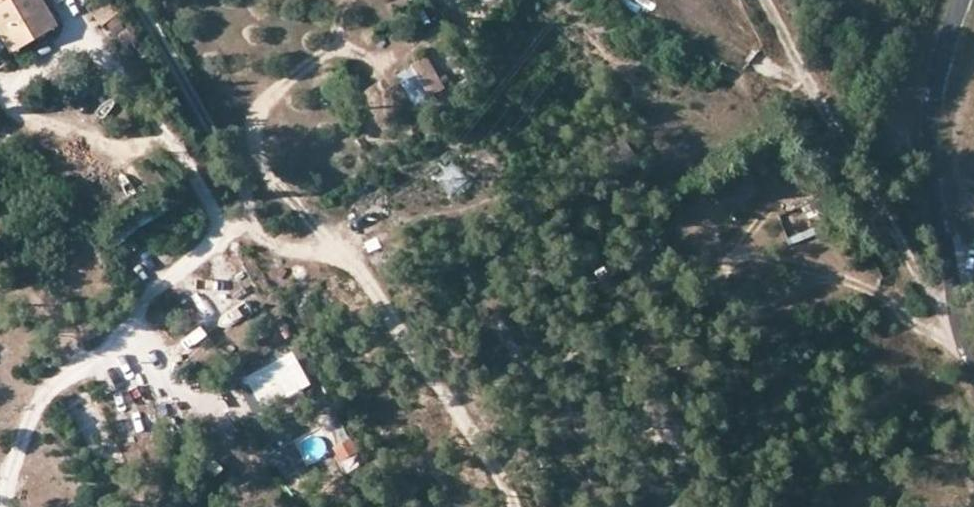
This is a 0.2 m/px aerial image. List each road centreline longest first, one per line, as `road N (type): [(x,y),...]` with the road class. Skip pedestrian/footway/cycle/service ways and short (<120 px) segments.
road 1 (track): [(515,506),(495,464),(359,270),(338,255),(270,245),(217,124),(136,0)]
road 2 (track): [(5,506),(35,409),(215,230),(181,151),(87,30)]
road 3 (track): [(959,325),(924,288),(888,208),(766,0)]
road 4 (track): [(338,255),(263,168),(253,126),(262,107),(333,41)]
road 5 (track): [(968,353),(851,280),(737,258)]

